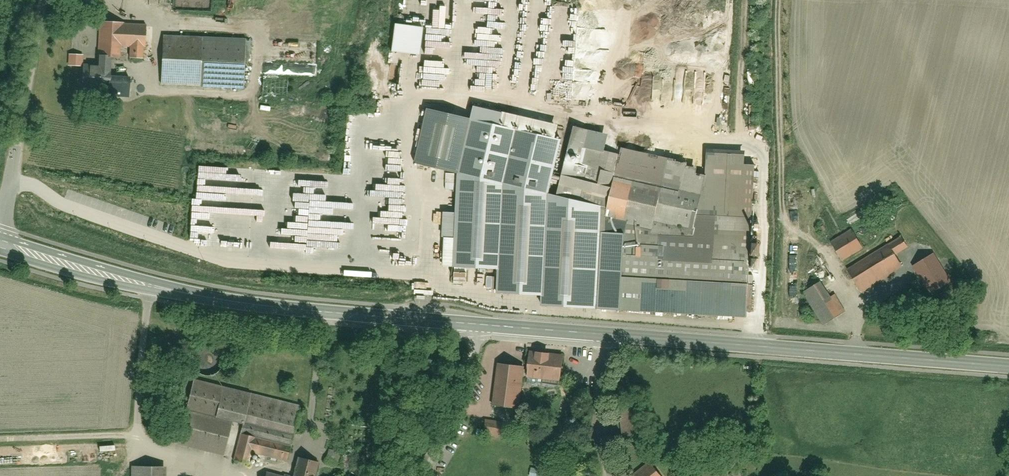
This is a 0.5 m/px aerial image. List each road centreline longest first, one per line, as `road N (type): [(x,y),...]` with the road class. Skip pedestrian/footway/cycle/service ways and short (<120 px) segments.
road 1 (primary): [(1,243),(216,300),(493,328)]
road 2 (primary): [(605,336),(1008,368)]
road 3 (unclassified): [(1,243),(45,0)]
road 4 (residential): [(493,328),(422,475)]
road 5 (residential): [(610,475),(599,406),(605,336)]

